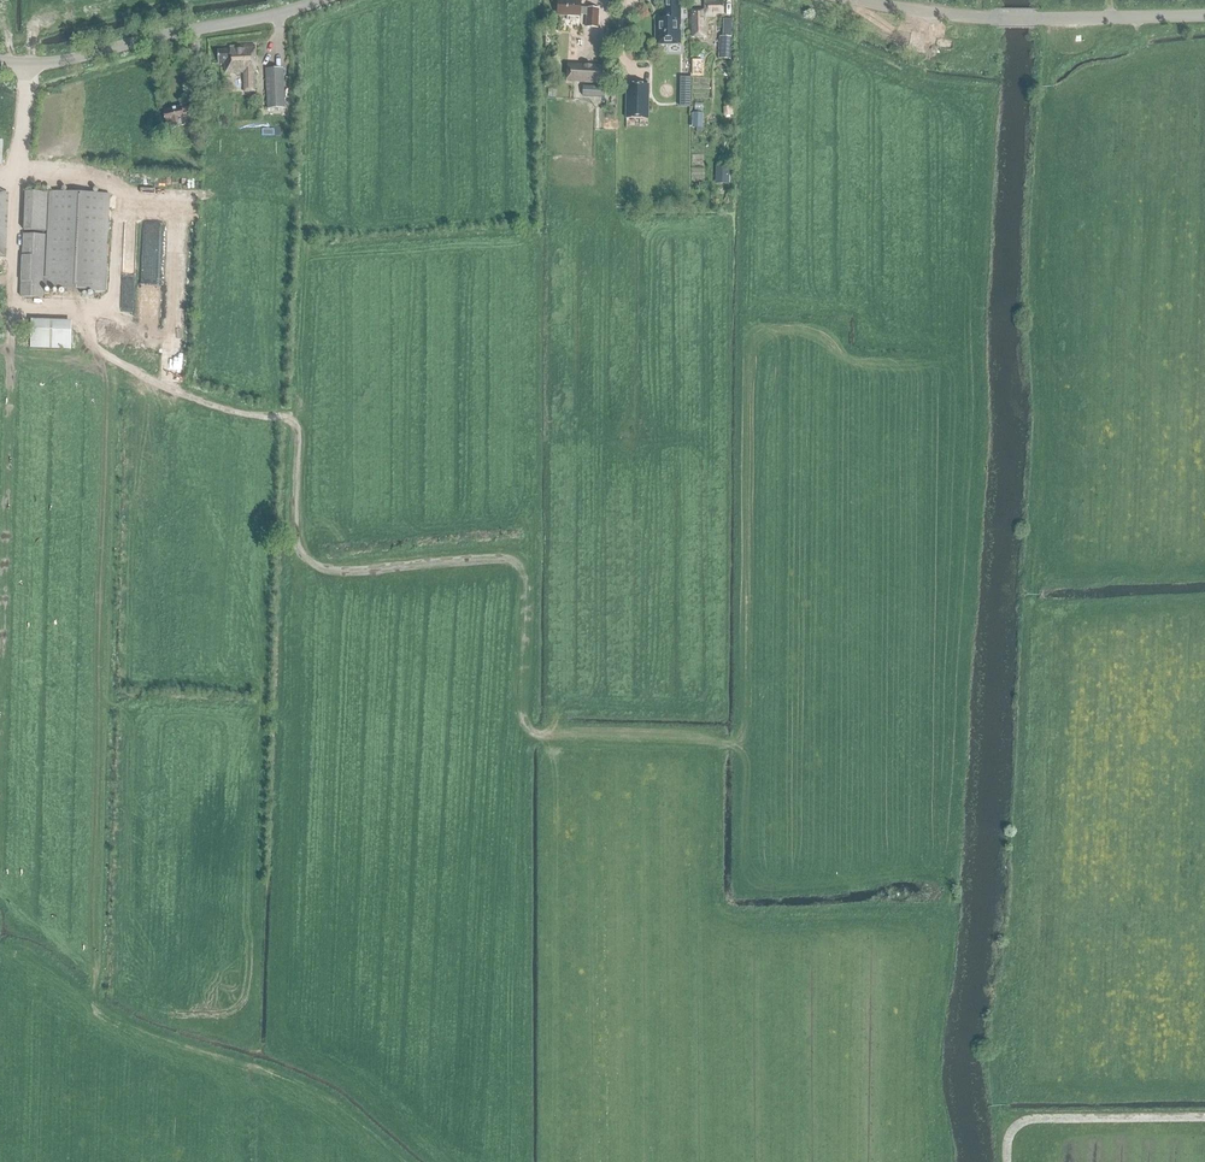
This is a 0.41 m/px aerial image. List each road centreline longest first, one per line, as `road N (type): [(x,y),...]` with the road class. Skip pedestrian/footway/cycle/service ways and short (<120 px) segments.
road 1 (track): [(736,744),(526,725),(519,699),(527,576),(517,562),(321,567),(301,556),(295,427),(140,378),(91,343),(82,311)]
road 2 (track): [(91,343),(74,356),(10,358),(0,715)]
road 3 (tertiary): [(0,60),(58,62),(324,0)]
road 4 (tertiary): [(1204,16),(999,18)]
road 5 (tertiary): [(865,0),(999,18)]

